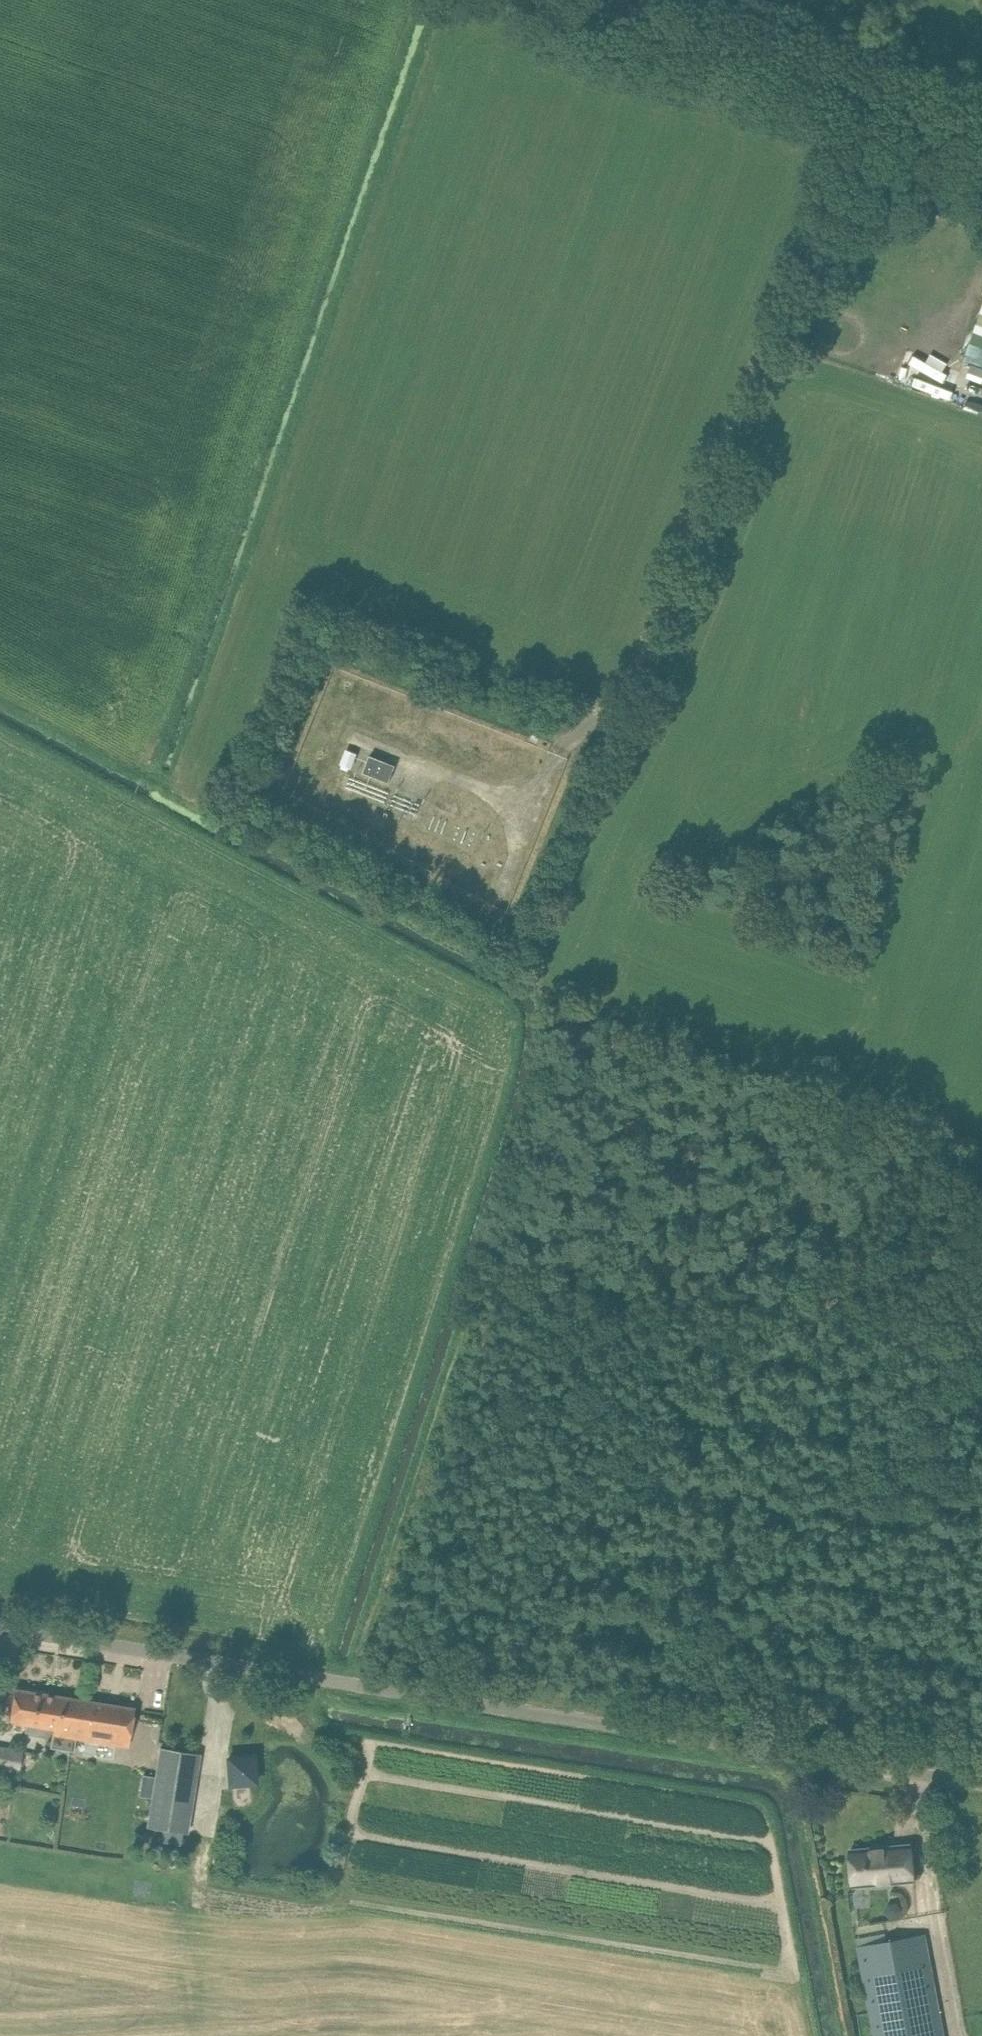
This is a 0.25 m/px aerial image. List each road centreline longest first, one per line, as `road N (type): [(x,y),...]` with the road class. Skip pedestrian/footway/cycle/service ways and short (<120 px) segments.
road 1 (unclassified): [(981,1783),(0,1627)]
road 2 (unclassified): [(981,135),(566,0)]

